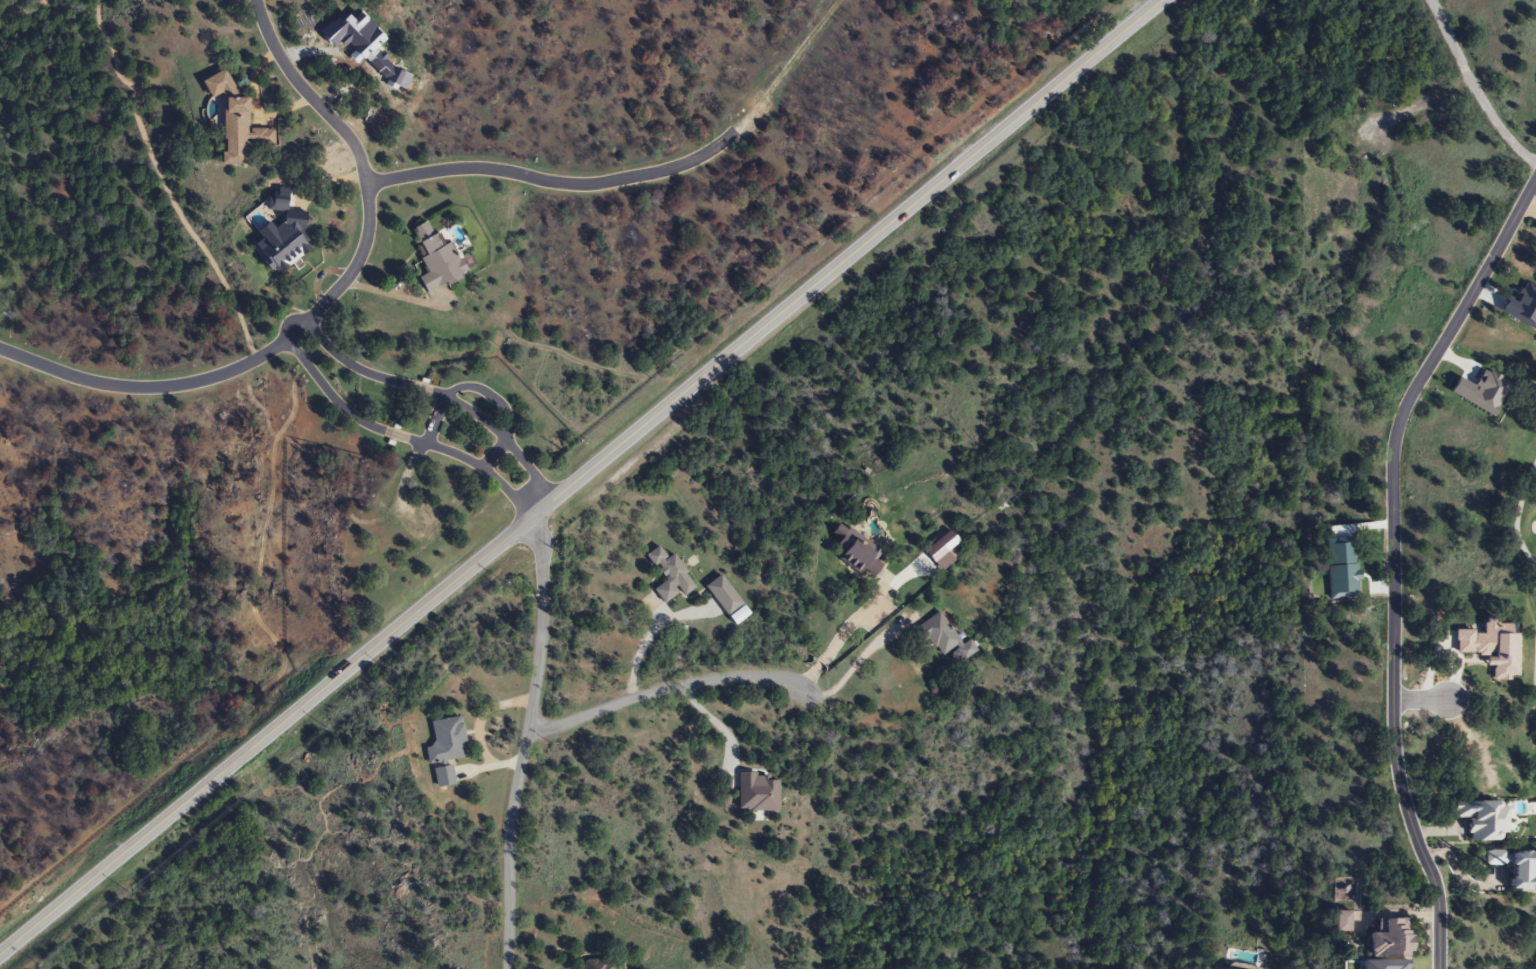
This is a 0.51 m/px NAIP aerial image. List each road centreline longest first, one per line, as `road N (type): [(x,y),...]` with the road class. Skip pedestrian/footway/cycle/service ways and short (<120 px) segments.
road 1 (tertiary): [(1160,0),(0,952)]
road 2 (residential): [(1437,968),(1436,889),(1410,828),(1395,760),(1392,465),(1412,396),(1535,177)]
road 3 (residential): [(295,331),(314,378),(361,422),(465,458),(546,505),(533,474),(473,416),(418,387),(356,370),(295,331)]
road 4 (residential): [(295,331),(334,295),(366,242),(365,181),(344,132),(280,60),(256,0)]
road 5 (residential): [(365,181),(460,167),(579,184),(609,180),(661,172),(736,131)]
road 6 (residential): [(295,331),(217,377),(152,389),(113,386),(0,351)]
road 7 (residential): [(528,732),(703,679),(777,677),(813,692)]
road 8 (residential): [(506,968),(509,819),(528,732)]
road 9 (residential): [(528,732),(541,561),(526,522)]
road 10 (residential): [(1535,160),(1501,130),(1433,0)]

